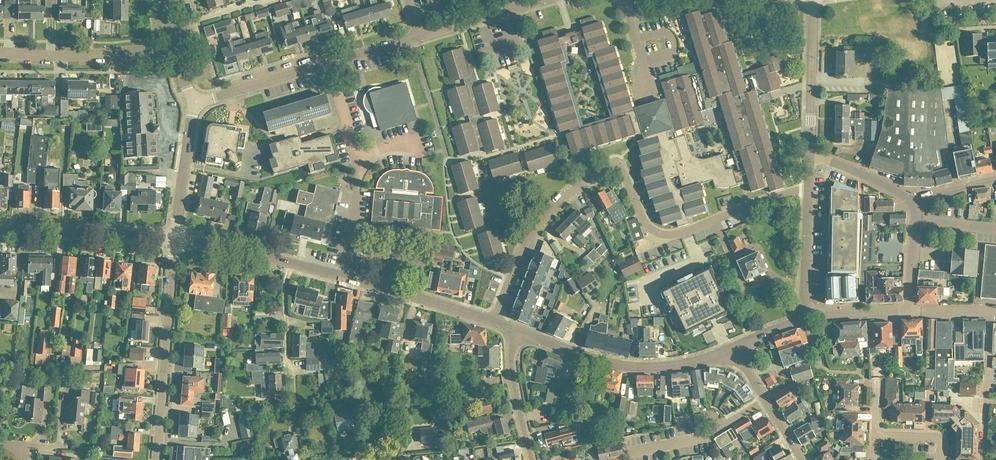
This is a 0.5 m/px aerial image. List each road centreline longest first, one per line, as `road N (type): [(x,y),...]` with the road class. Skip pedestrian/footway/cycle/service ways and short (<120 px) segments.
road 1 (residential): [(496,323),(544,217),(612,163),(644,221),(660,234),(808,186)]
road 2 (residential): [(496,323),(174,237)]
road 3 (tertiary): [(194,103),(413,40)]
road 4 (residential): [(733,347),(695,363),(633,369),(517,331)]
road 5 (tertiary): [(158,459),(174,237)]
road 6 (residential): [(183,55),(0,53)]
road 7 (tertiary): [(174,237),(0,232)]
road 8 (residential): [(809,158),(814,0)]
road 9 (tertiary): [(174,237),(194,103)]
road 10 (residential): [(804,459),(733,347)]
road 11 (residential): [(803,317),(808,186)]
road 12 (residential): [(532,459),(514,375),(517,331)]
road 13 (tertiary): [(422,37),(544,0)]
road 14 (residential): [(413,40),(448,162)]

